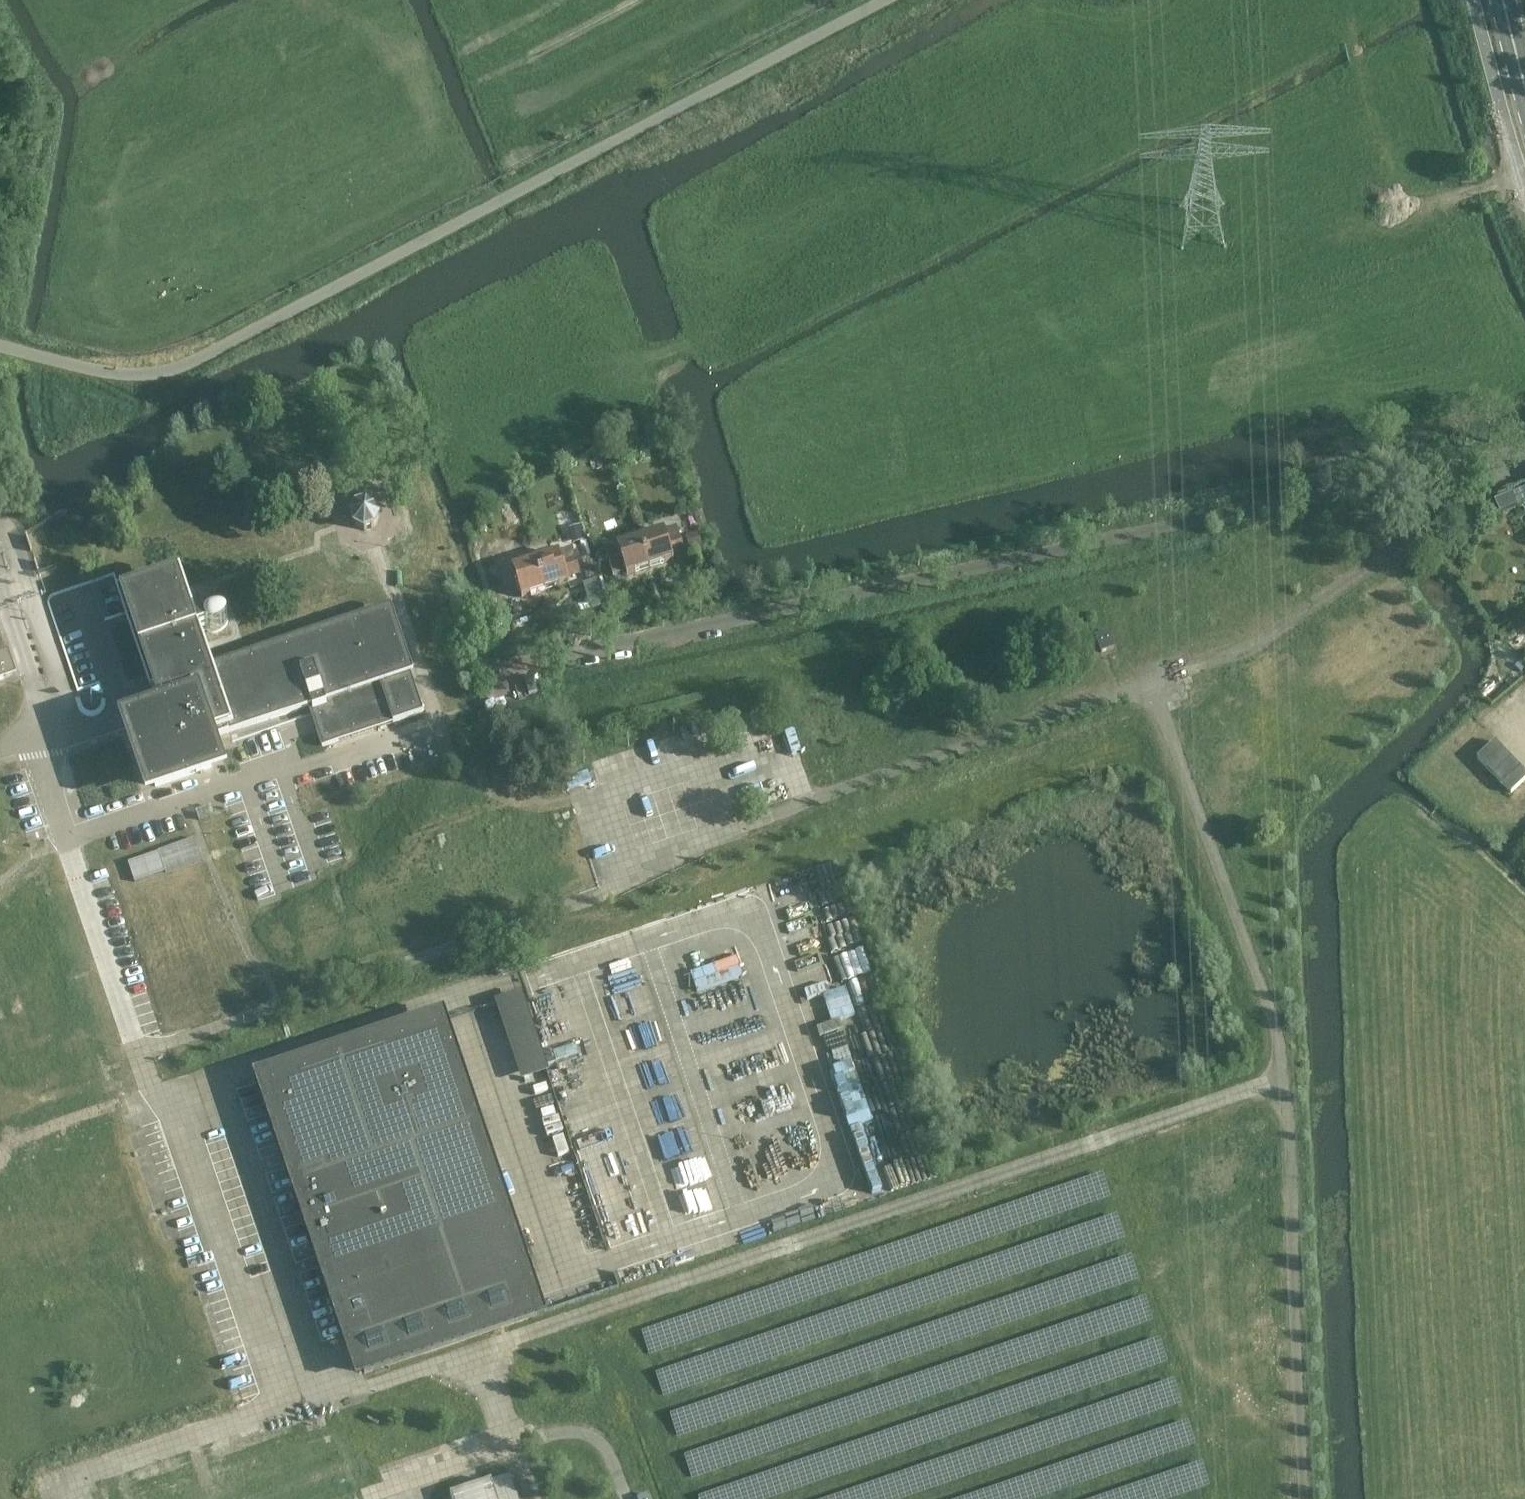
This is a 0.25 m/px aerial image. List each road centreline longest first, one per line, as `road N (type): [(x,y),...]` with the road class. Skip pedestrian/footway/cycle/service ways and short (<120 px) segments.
road 1 (unclassified): [(497,675),(1088,538),(1524,451)]

